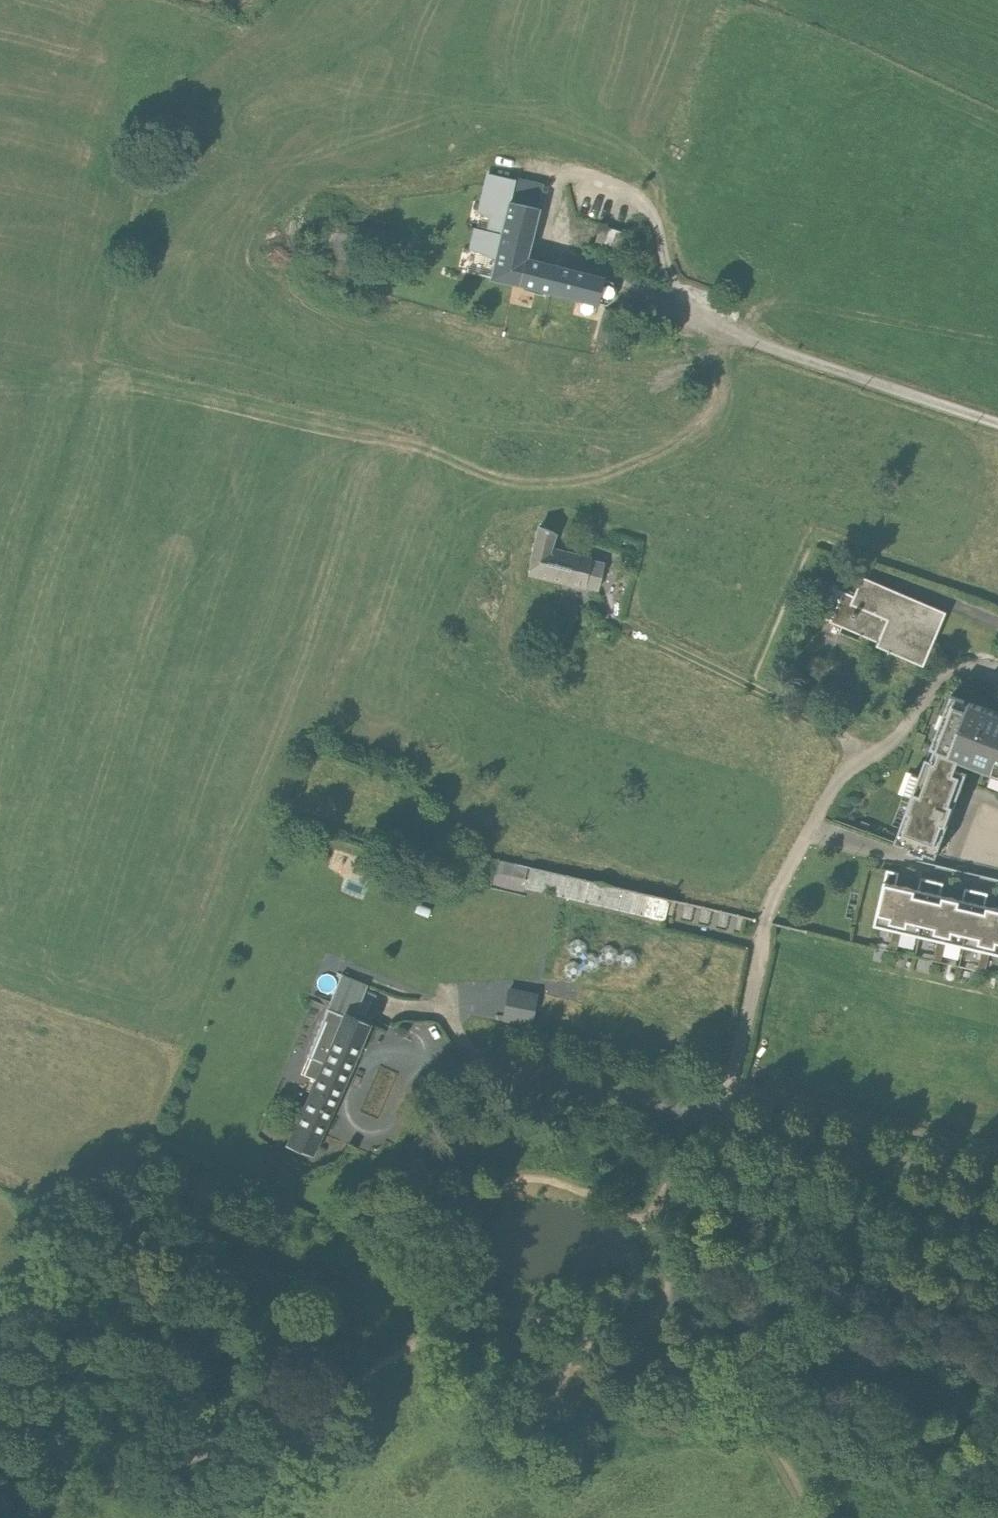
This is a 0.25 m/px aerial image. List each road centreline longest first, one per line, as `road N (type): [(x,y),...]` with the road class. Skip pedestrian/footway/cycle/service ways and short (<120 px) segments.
road 1 (track): [(997,424),(710,324),(684,300),(653,204),(601,175),(515,157),(412,203),(383,207),(143,152),(50,103)]
road 2 (track): [(565,167),(551,235),(556,251),(684,300)]
road 3 (track): [(753,690),(618,623)]
road 4 (track): [(885,749),(753,690)]

